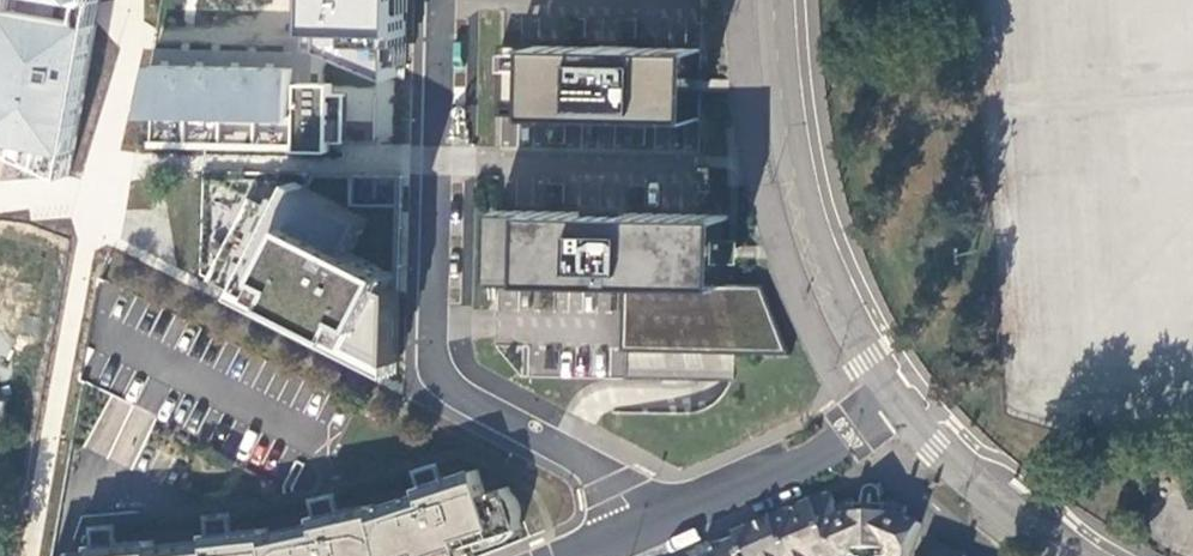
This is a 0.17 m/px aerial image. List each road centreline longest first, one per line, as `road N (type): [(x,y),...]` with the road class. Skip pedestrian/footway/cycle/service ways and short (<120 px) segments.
road 1 (residential): [(442,0),(436,368),(463,400),(598,476),(626,540)]
road 2 (tertiary): [(781,0),(784,121),(821,284),(890,401)]
road 3 (residential): [(890,401),(844,444),(626,540)]
road 4 (tertiary): [(890,401),(1036,544),(1057,555)]

